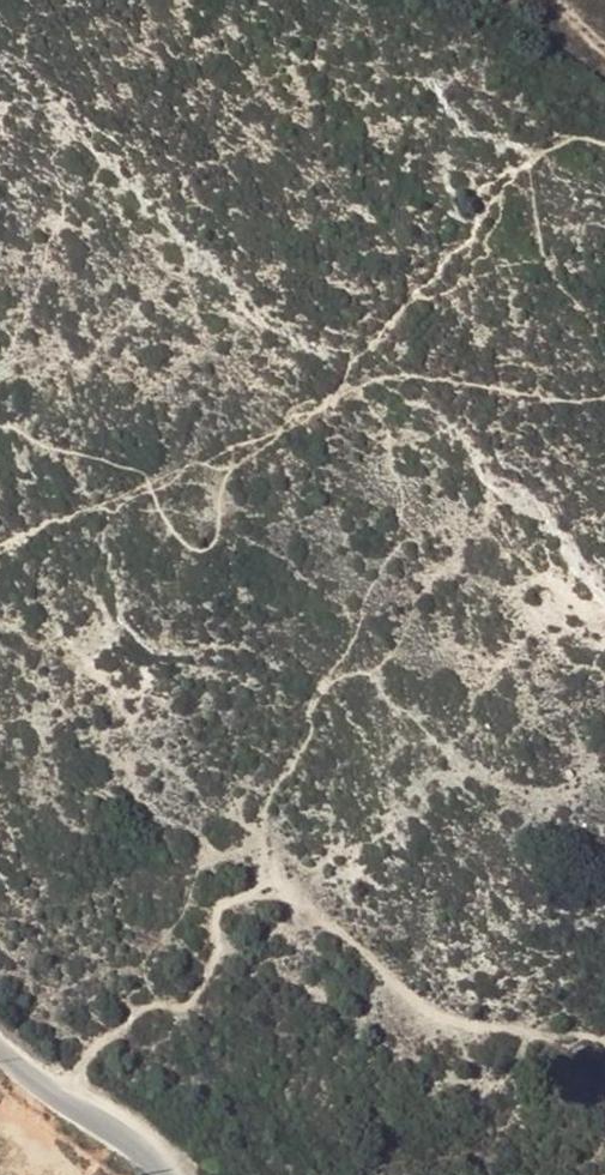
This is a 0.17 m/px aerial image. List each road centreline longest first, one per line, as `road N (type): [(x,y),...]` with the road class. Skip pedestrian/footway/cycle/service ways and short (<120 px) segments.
road 1 (residential): [(0,1036),(53,1103),(127,1137),(155,1174)]

